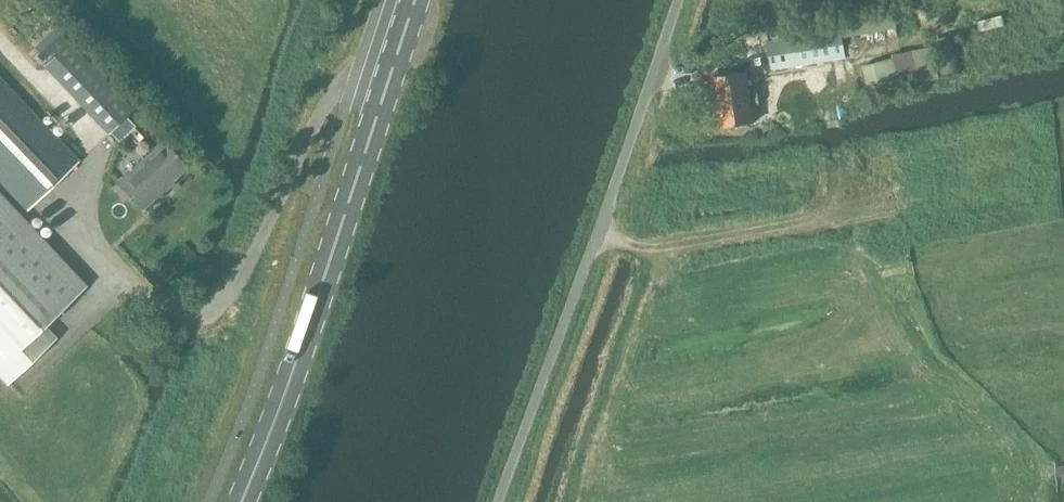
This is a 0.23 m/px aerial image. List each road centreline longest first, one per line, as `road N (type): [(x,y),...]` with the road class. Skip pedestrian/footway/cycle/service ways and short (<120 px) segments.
road 1 (primary): [(242,501),(413,0)]
road 2 (track): [(954,0),(950,14),(861,57),(841,85),(832,117)]

